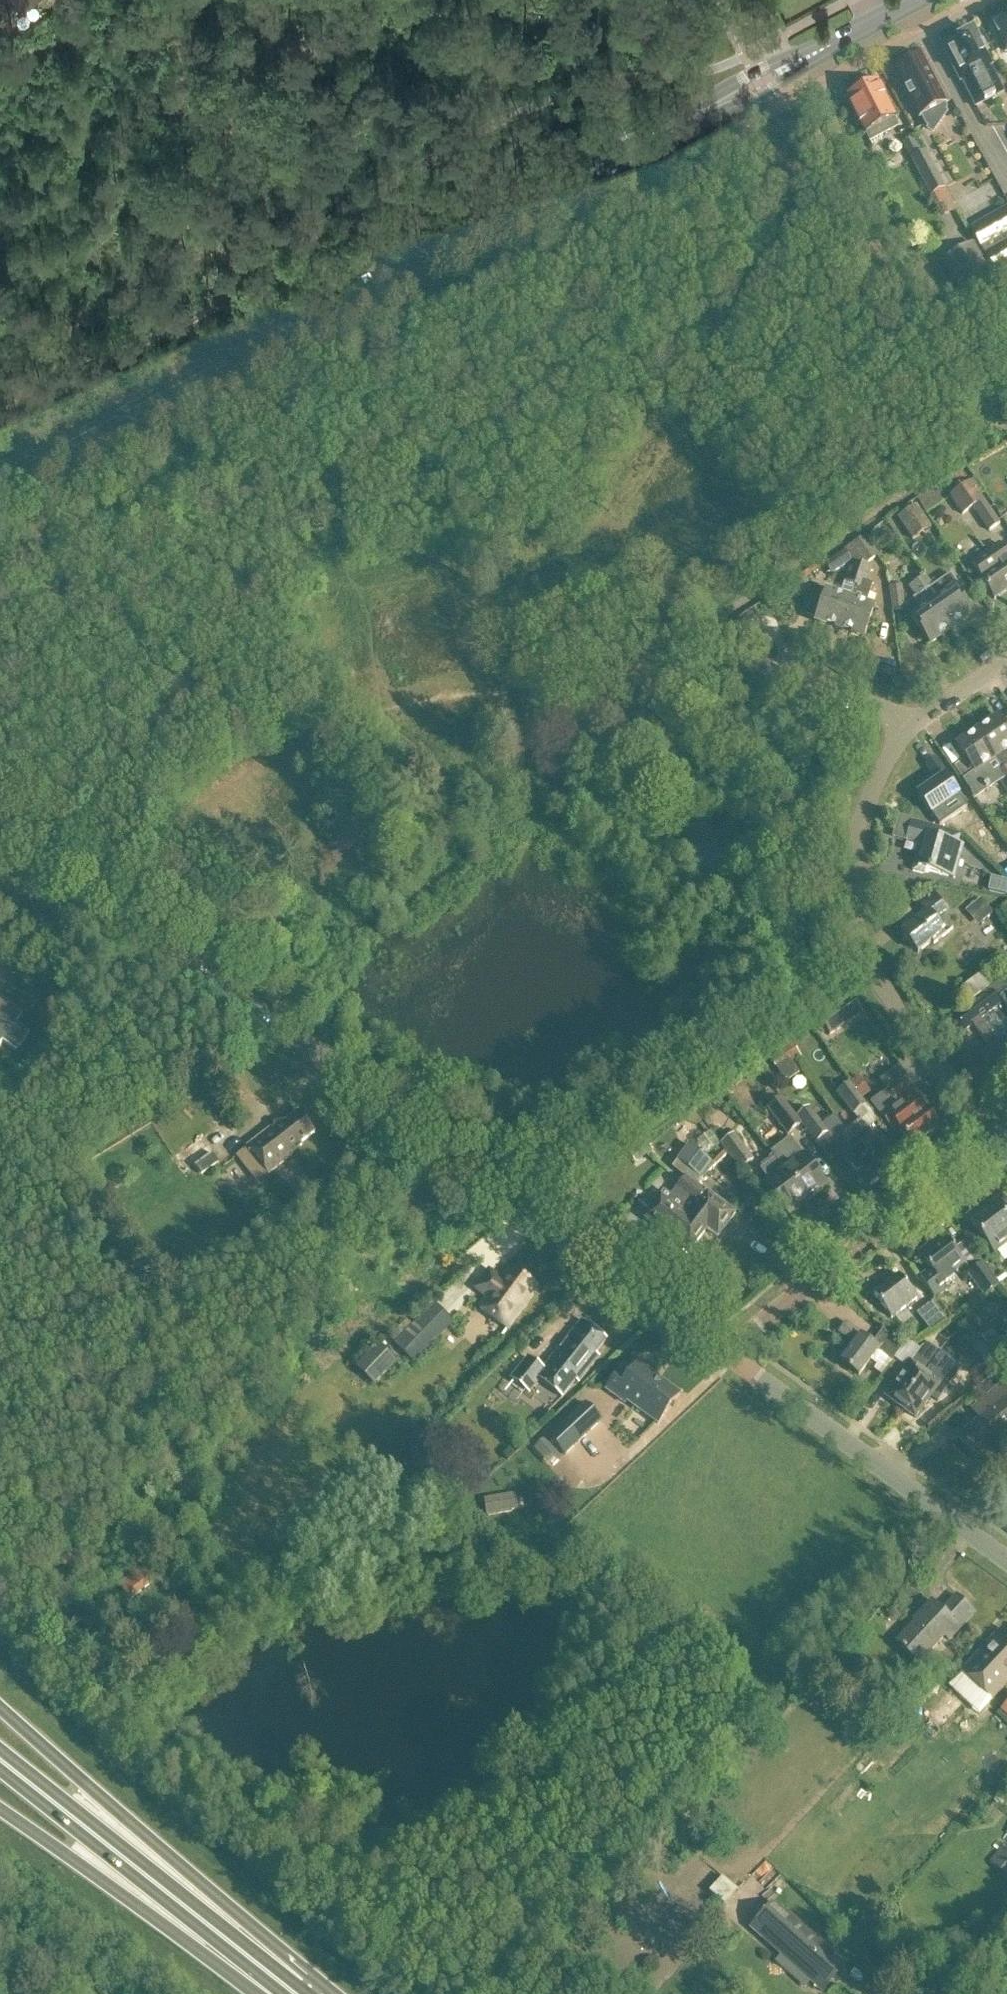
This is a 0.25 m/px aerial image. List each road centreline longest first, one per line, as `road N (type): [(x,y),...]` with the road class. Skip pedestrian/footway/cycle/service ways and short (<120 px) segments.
road 1 (unclassified): [(726,1354),(0,822)]
road 2 (primary): [(0,479),(705,112)]
road 3 (residential): [(994,1142),(872,971),(853,913),(864,810),(915,724)]
road 4 (trunk): [(293,1993),(0,1709)]
road 5 (trunk): [(293,1993),(0,1762)]
road 6 (unclassified): [(1006,1562),(726,1354)]
road 7 (trunk): [(0,1813),(293,1993)]
road 8 (residential): [(726,1354),(994,1142)]
road 9 (residential): [(915,724),(744,654)]
road 10 (track): [(118,0),(0,59)]
road 11 (primary): [(813,57),(753,74),(705,112)]
road 12 (primary): [(705,112),(765,94),(813,57)]

